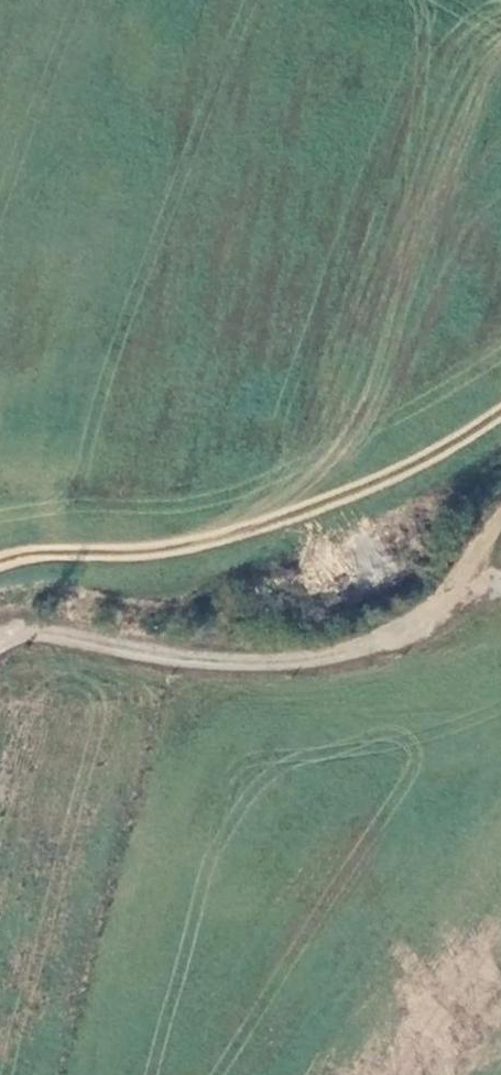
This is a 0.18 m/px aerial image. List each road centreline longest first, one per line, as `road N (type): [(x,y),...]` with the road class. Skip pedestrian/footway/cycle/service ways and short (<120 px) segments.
road 1 (track): [(0,633),(11,626),(69,643),(259,662),(327,656),(400,630),(441,605),(500,513)]

